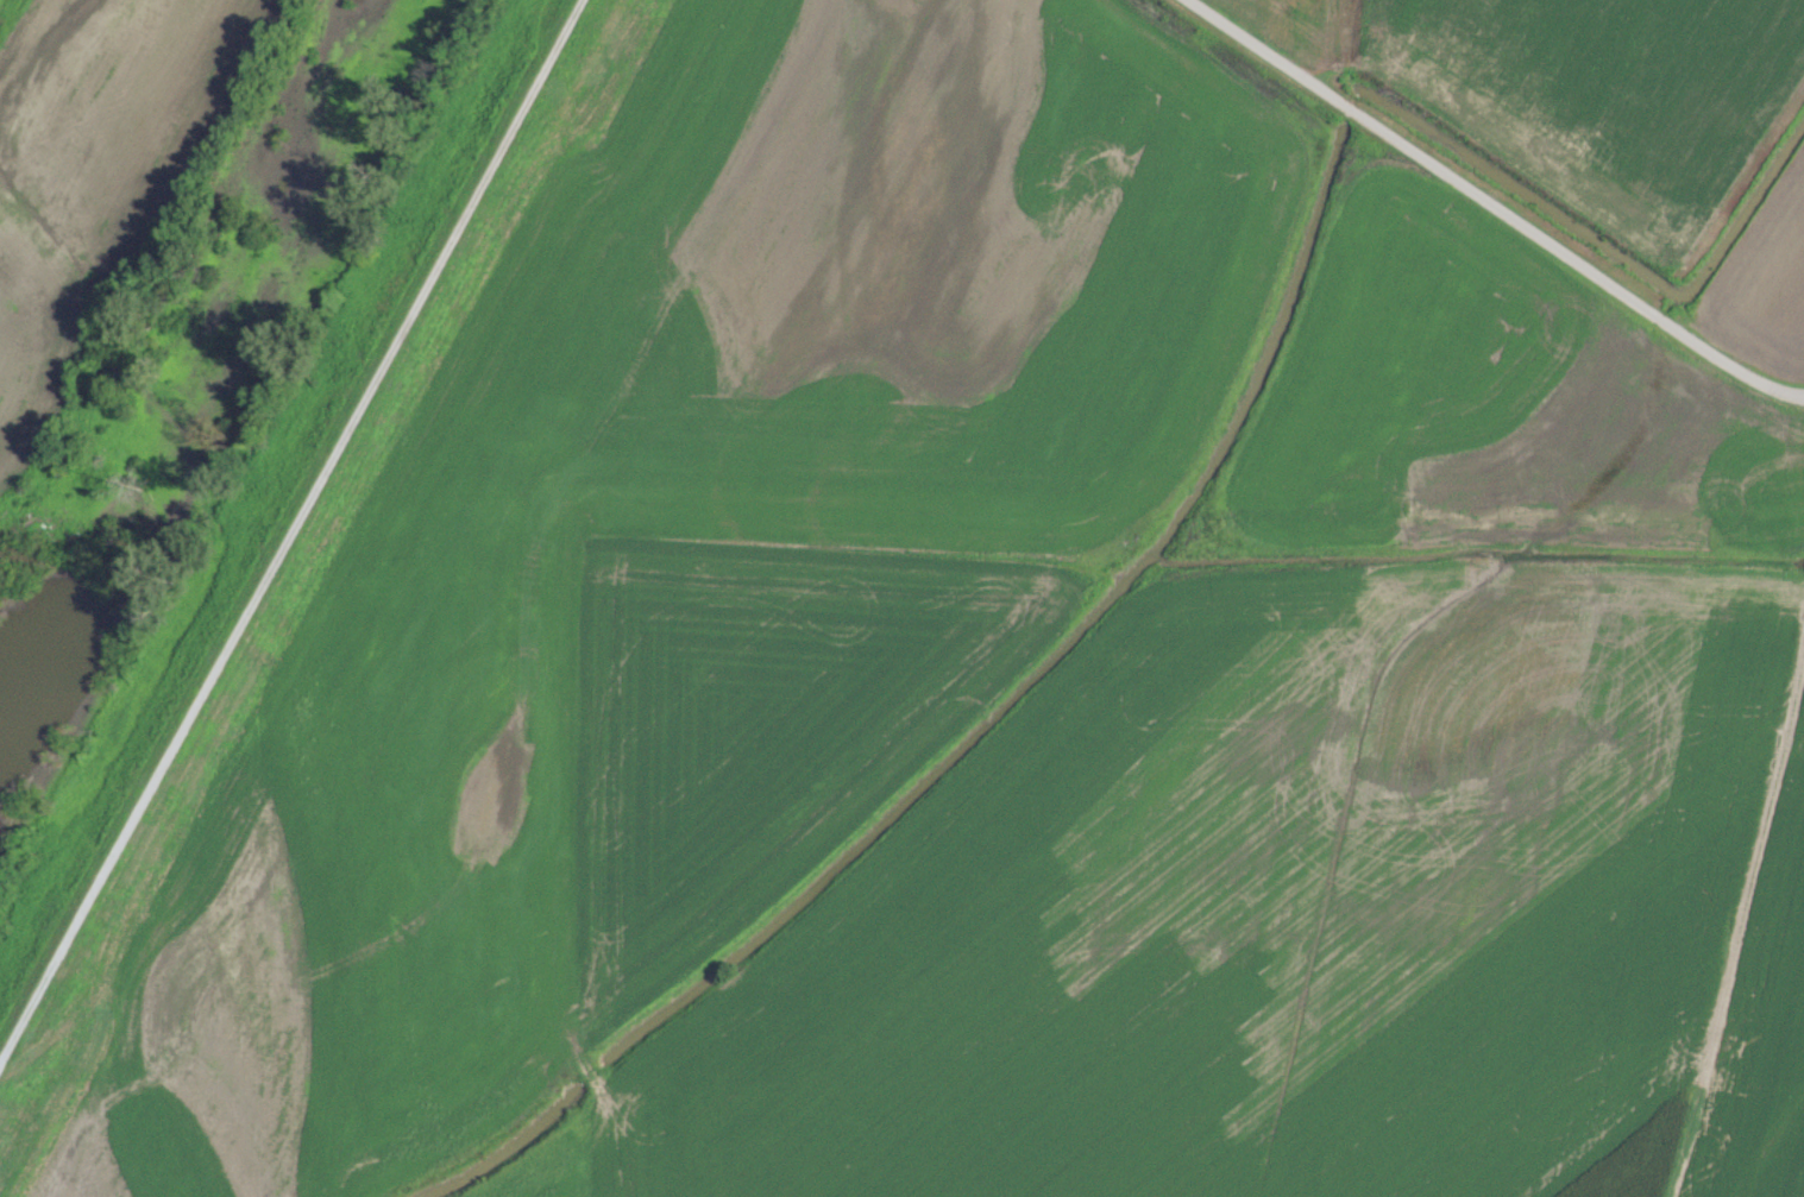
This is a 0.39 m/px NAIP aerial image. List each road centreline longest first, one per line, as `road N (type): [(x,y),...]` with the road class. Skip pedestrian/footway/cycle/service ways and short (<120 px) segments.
road 1 (residential): [(581,0),(0,1062)]
road 2 (residential): [(1192,0),(1691,341),(1765,385),(1803,393)]

